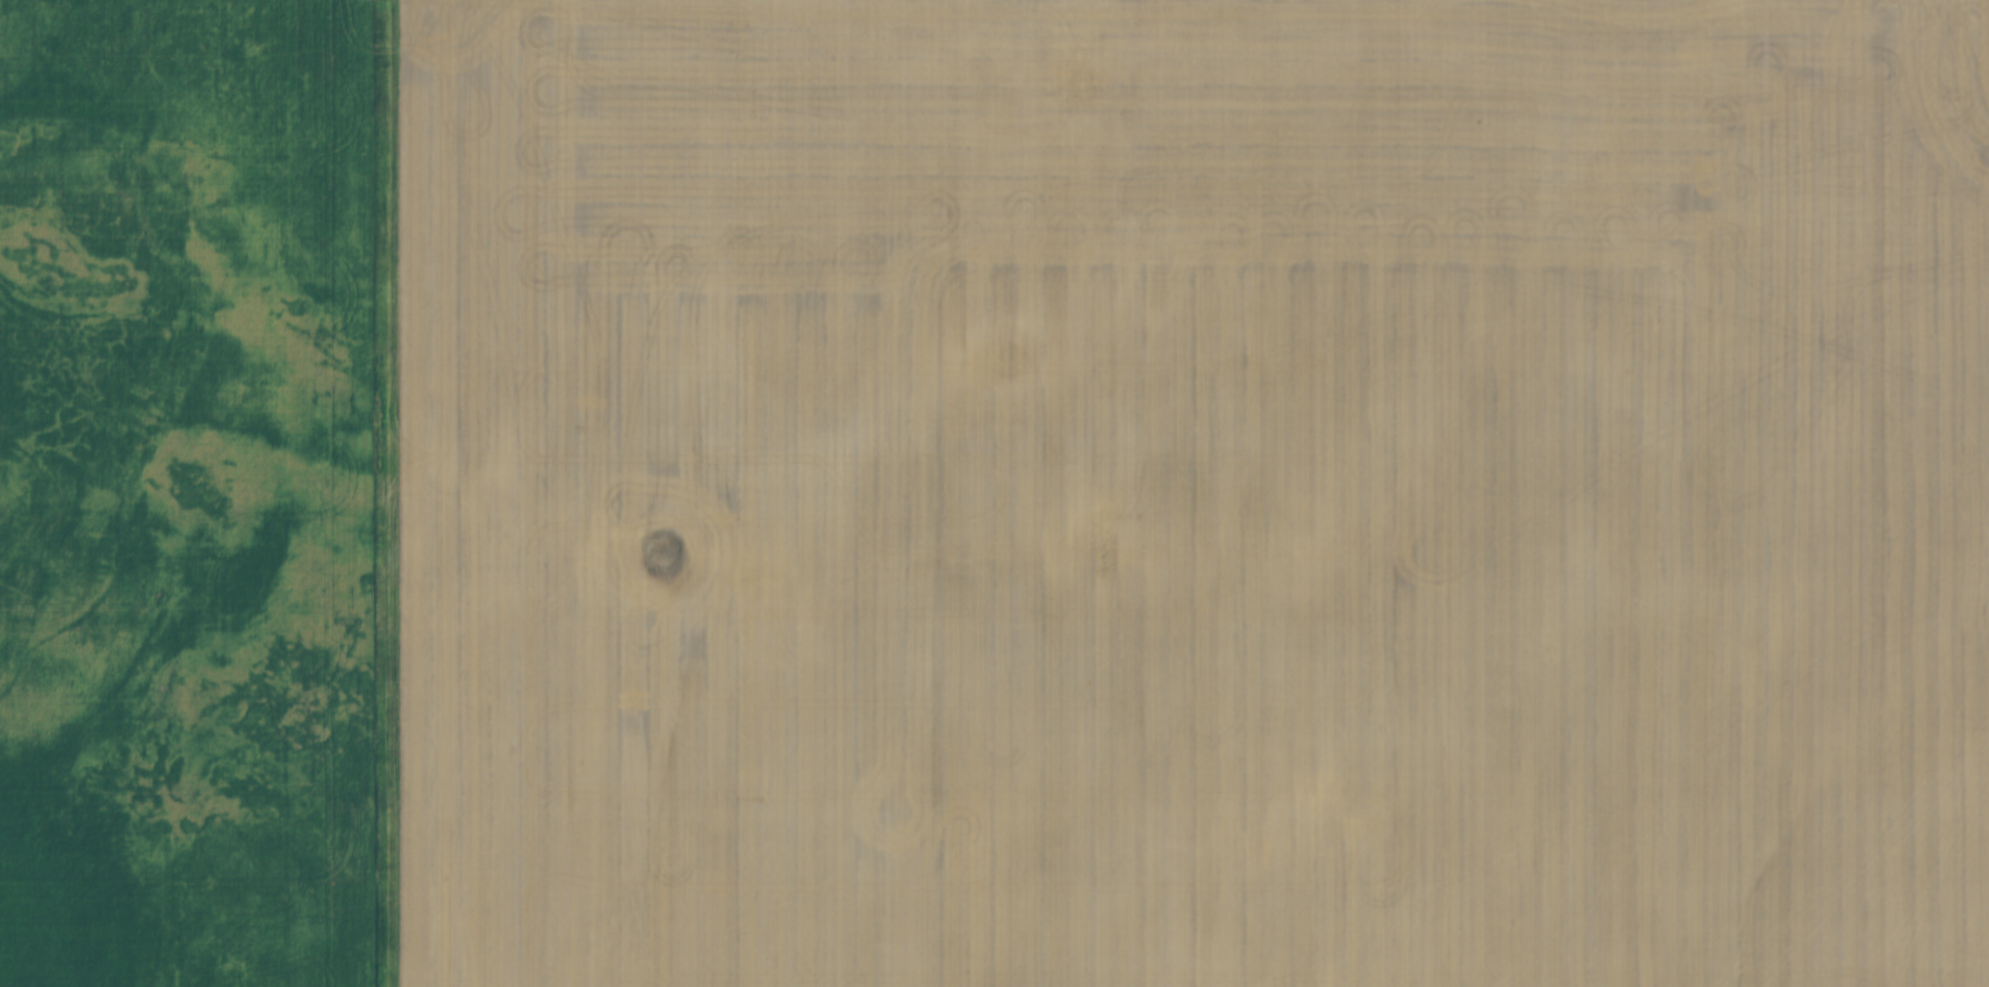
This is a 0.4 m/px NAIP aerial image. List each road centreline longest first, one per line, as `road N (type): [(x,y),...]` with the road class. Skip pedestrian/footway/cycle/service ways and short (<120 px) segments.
road 1 (track): [(398,986),(400,0)]

